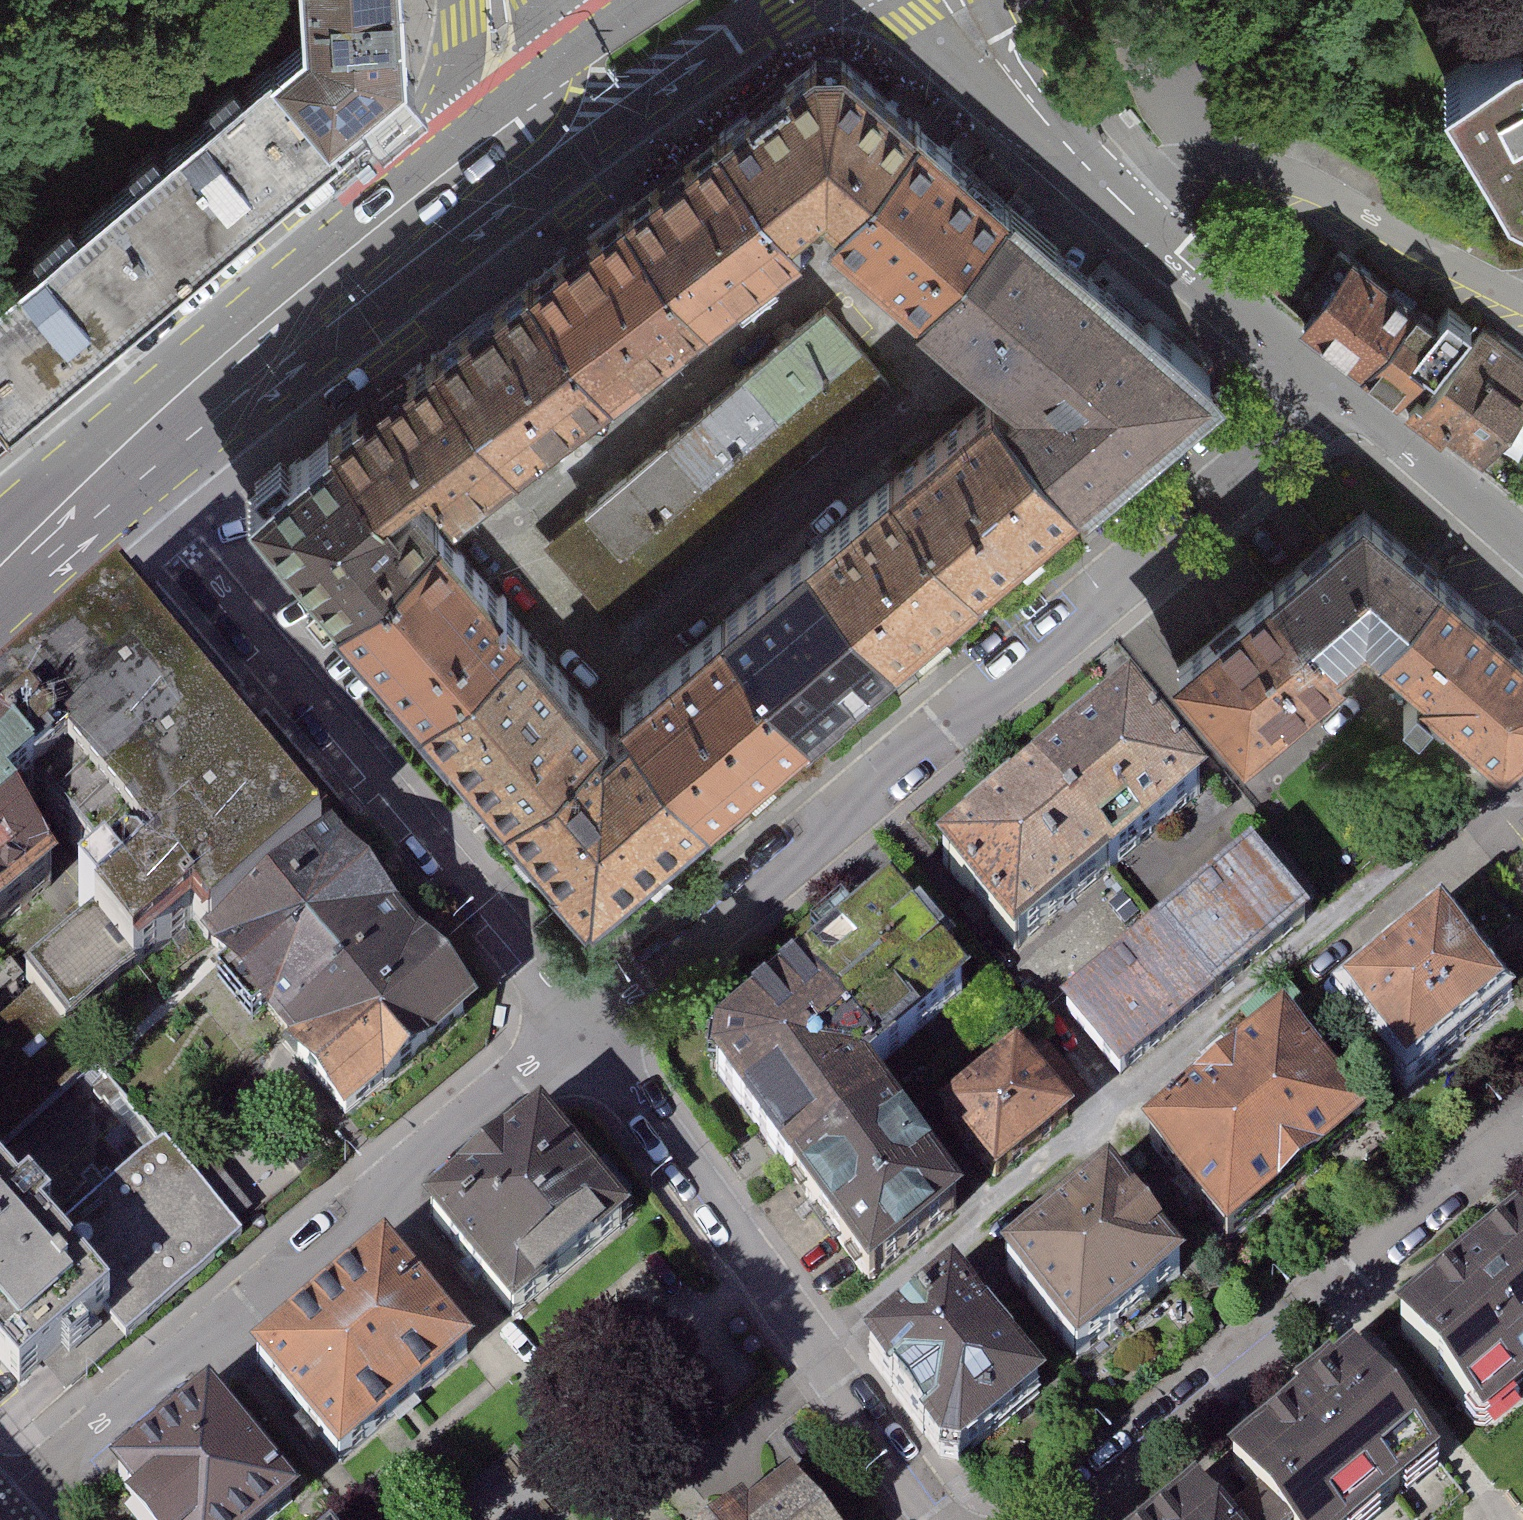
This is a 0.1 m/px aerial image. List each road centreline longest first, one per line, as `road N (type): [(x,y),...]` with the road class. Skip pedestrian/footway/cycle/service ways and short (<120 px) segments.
road 1 (residential): [(584,1021),(1342,401)]
road 2 (residential): [(5,1516),(584,1021)]
road 3 (residential): [(104,470),(175,532),(584,1021)]
road 4 (residential): [(584,1021),(916,1519)]
road 5 (residential): [(1082,1519),(1522,1143)]
road 6 (primary): [(104,470),(545,125)]
road 7 (residential): [(1522,335),(1253,194),(1211,183),(1183,187),(1128,212)]
road 8 (residential): [(1342,401),(1128,212)]
road 9 (residential): [(1128,212),(1008,81),(952,0)]
road 10 (residential): [(1522,551),(1342,401)]
road 11 (primary): [(545,125),(726,0)]
road 12 (primary): [(0,559),(104,470)]
road 13 (secondary): [(496,0),(545,125)]

